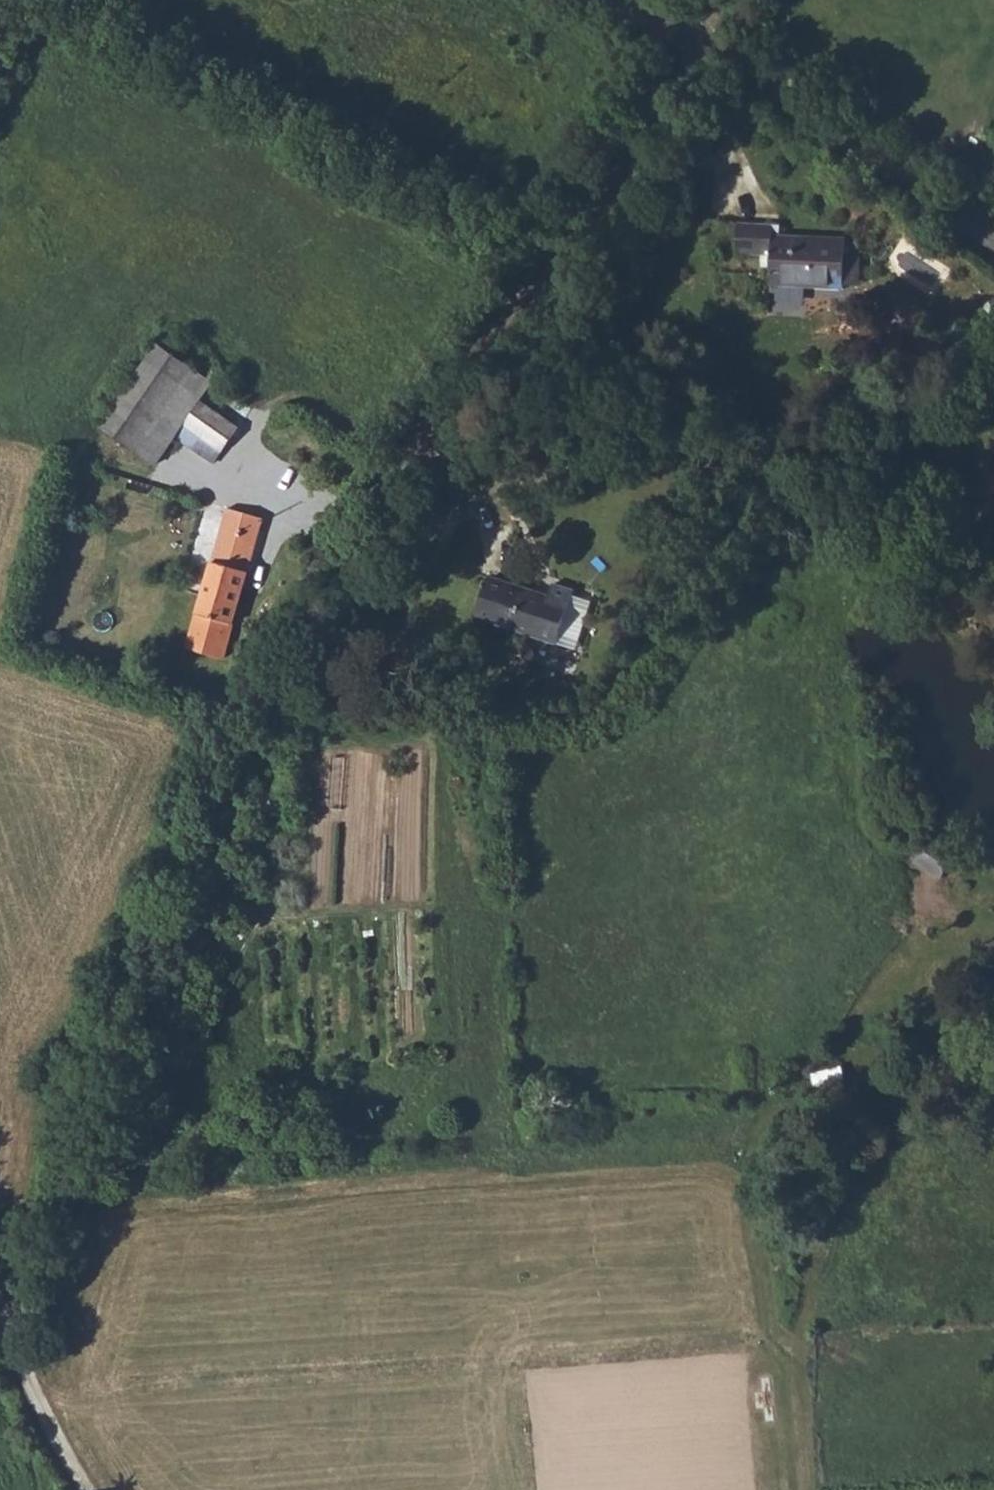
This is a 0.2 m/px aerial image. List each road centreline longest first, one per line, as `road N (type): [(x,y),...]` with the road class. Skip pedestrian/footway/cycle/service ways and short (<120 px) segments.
road 1 (track): [(98,1054),(253,670),(330,547),(731,0)]
road 2 (unclassified): [(993,241),(701,39),(618,0)]
road 3 (track): [(87,1489),(25,1381),(0,1310)]

